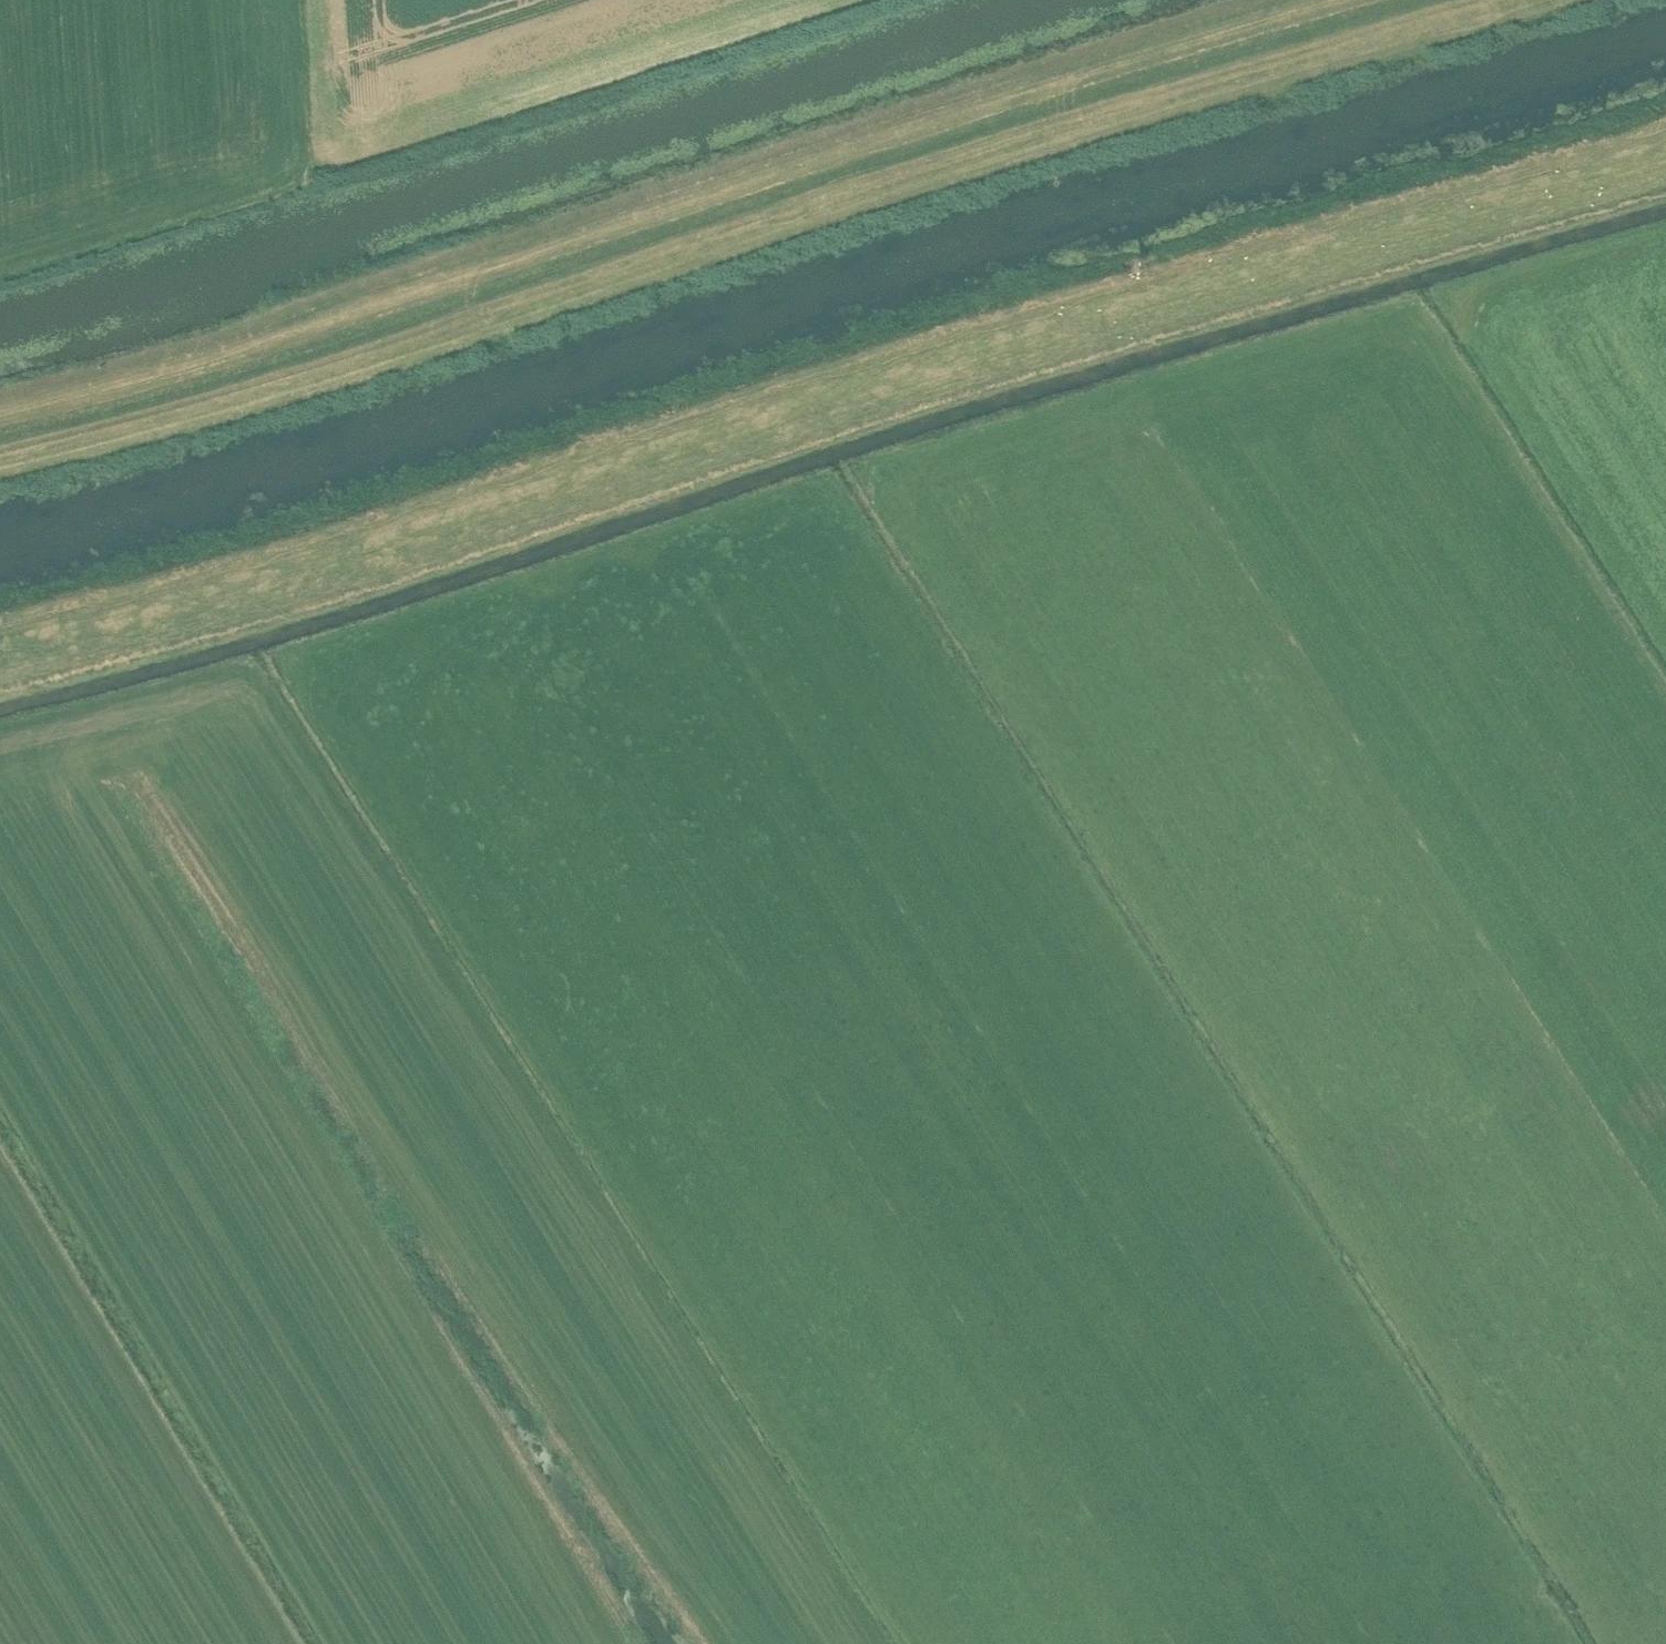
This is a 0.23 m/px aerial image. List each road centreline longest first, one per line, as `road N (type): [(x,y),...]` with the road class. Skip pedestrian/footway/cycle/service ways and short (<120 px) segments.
road 1 (track): [(0,642),(125,617),(759,415),(1356,241),(1665,162)]
road 2 (track): [(0,420),(1181,50),(1378,0)]

